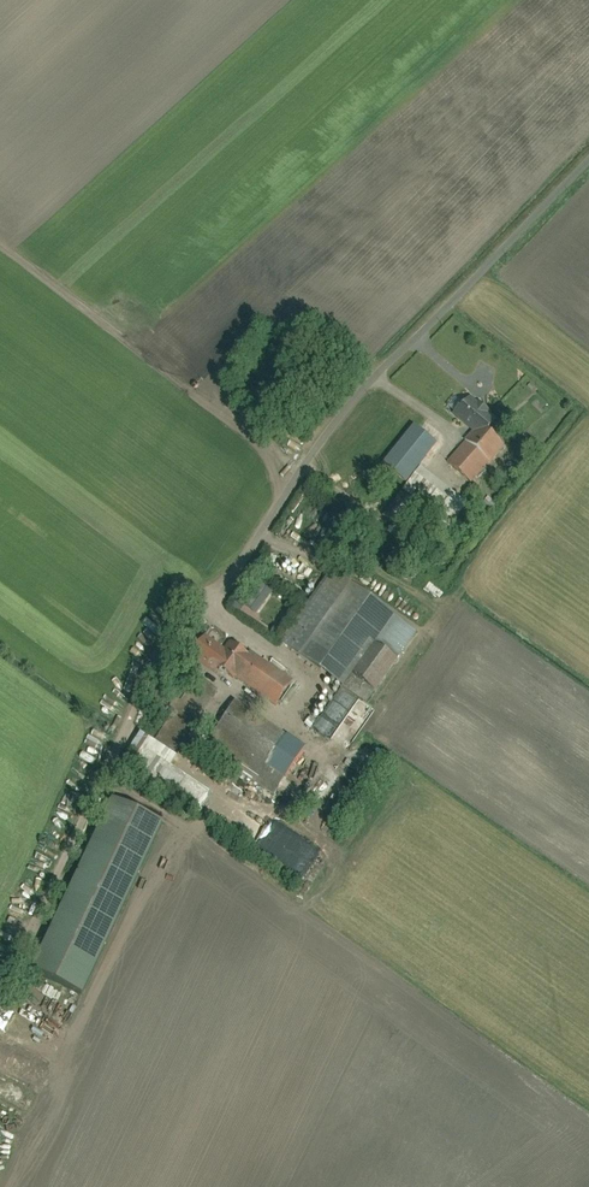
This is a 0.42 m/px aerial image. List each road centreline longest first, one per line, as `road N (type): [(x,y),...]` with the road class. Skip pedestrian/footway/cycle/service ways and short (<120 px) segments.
road 1 (residential): [(588,156),(379,372),(300,473),(225,594),(222,619),(307,680)]

